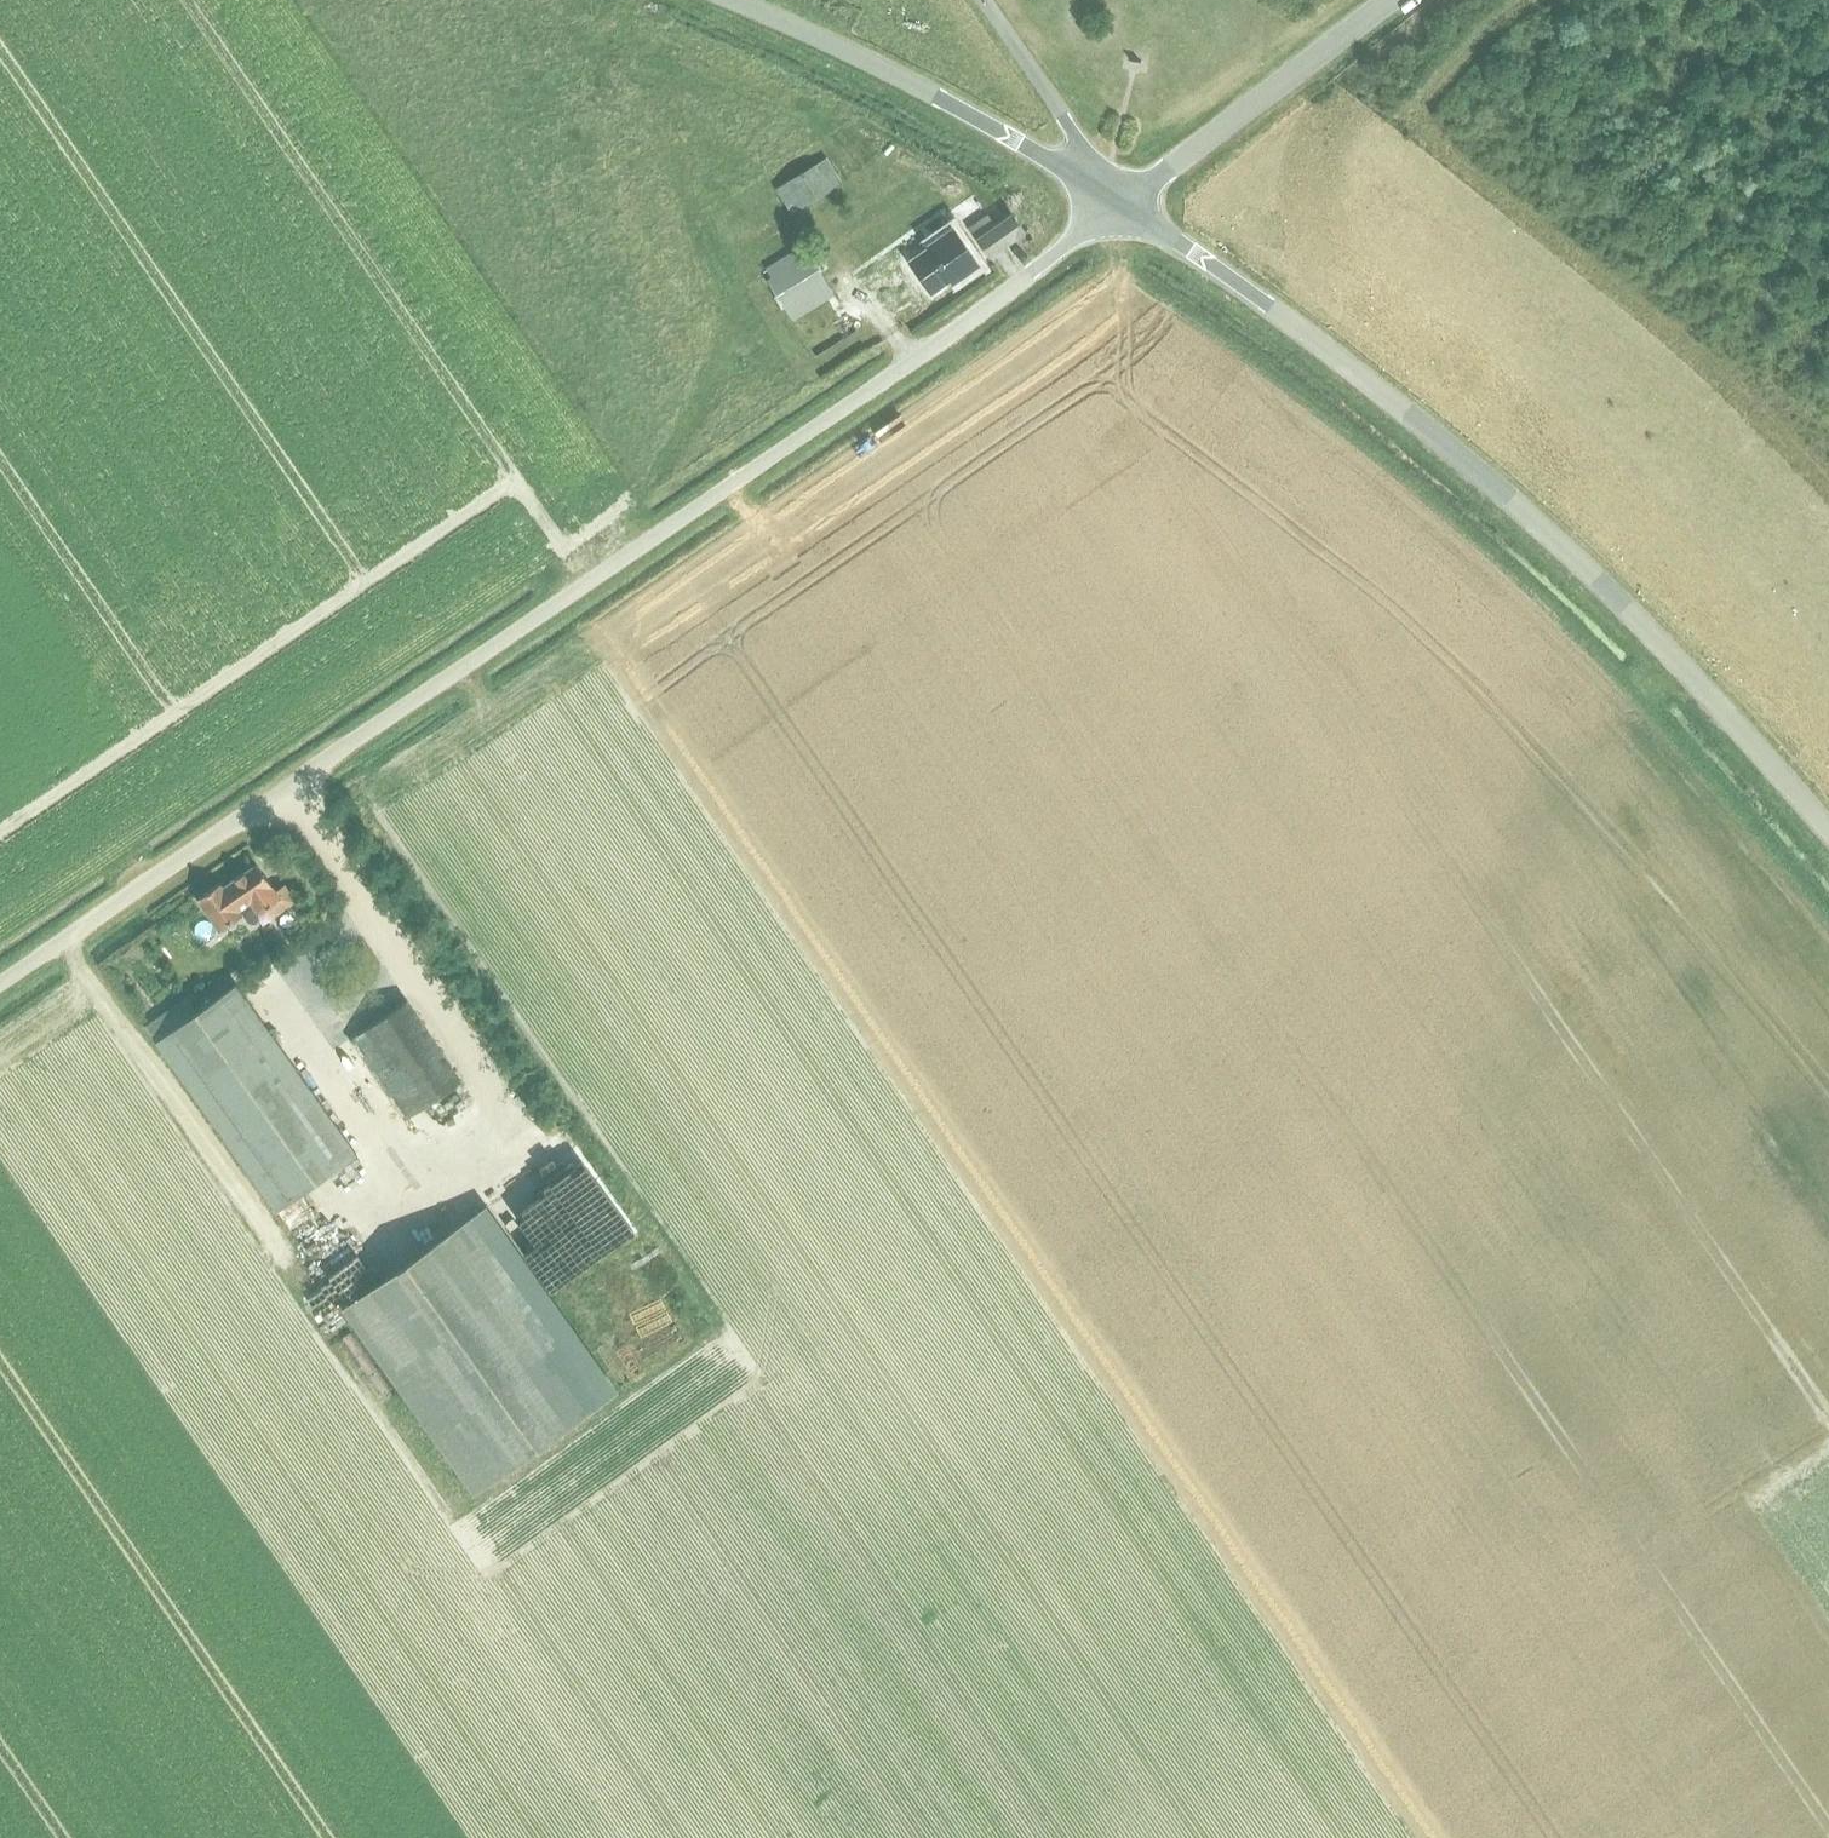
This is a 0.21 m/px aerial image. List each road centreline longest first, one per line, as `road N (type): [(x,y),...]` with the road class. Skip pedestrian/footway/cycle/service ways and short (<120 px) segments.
road 1 (unclassified): [(0,983),(918,353),(1118,205)]
road 2 (unclassified): [(1828,838),(1754,745),(1539,520),(1192,251),(1118,205)]
road 3 (unclassified): [(1118,205),(852,54),(731,0)]
road 4 (unclassified): [(1118,205),(1390,0)]

